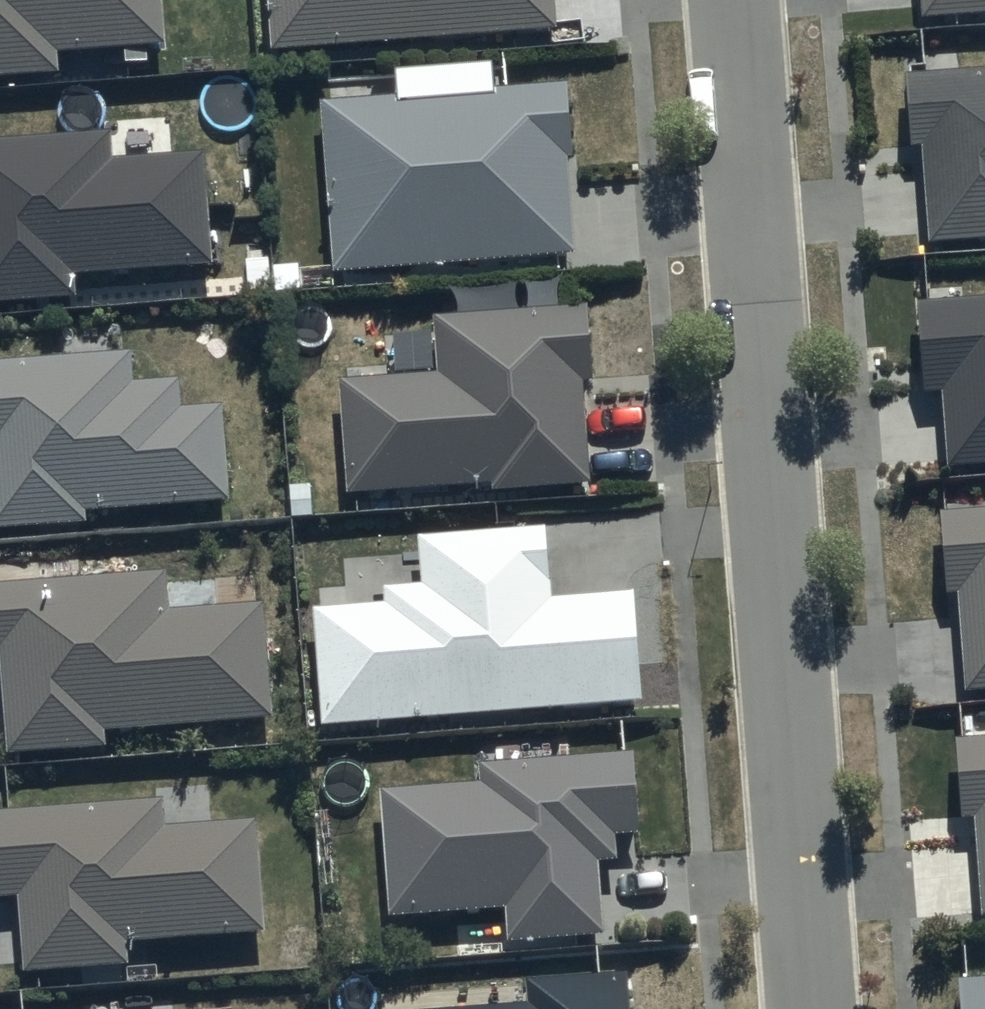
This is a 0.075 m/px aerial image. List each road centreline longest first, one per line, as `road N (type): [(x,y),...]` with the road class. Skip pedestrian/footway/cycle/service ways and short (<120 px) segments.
road 1 (residential): [(812,1008),(735,0)]

